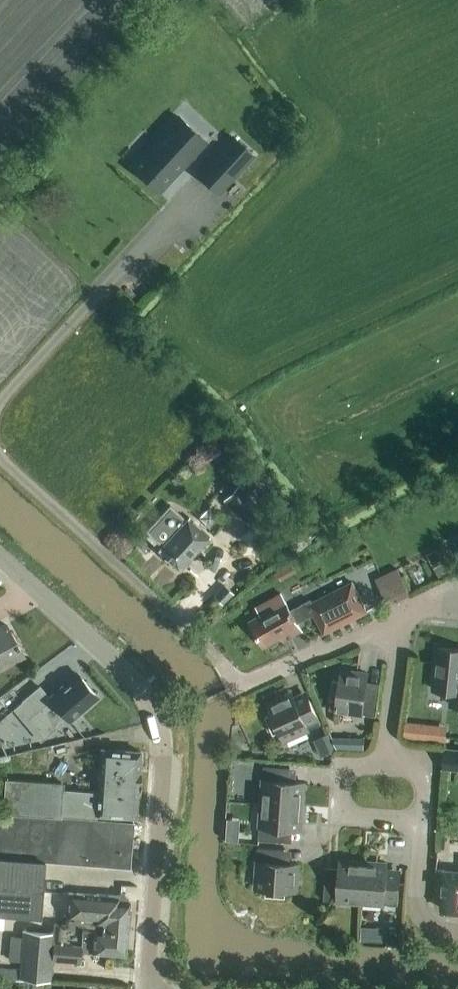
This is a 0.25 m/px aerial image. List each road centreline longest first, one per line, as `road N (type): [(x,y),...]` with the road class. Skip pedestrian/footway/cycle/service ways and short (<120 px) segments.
road 1 (unclassified): [(156,988),(158,714),(138,684),(0,557)]
road 2 (track): [(243,685),(0,461)]
road 3 (residential): [(421,818),(339,816),(342,763),(387,765)]
road 4 (residential): [(389,623),(243,685)]
road 5 (track): [(0,401),(106,289)]
road 6 (residential): [(387,765),(395,672),(389,623)]
road 7 (residential): [(457,930),(436,925),(419,903),(421,818)]

